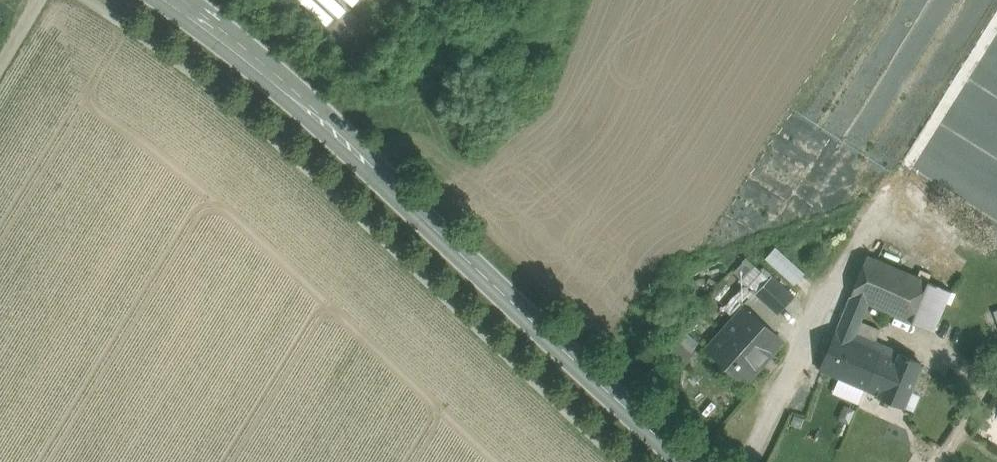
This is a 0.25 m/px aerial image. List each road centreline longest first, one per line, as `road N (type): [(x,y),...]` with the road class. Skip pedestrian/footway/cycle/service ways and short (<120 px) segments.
road 1 (tertiary): [(688,461),(339,136),(172,0)]

